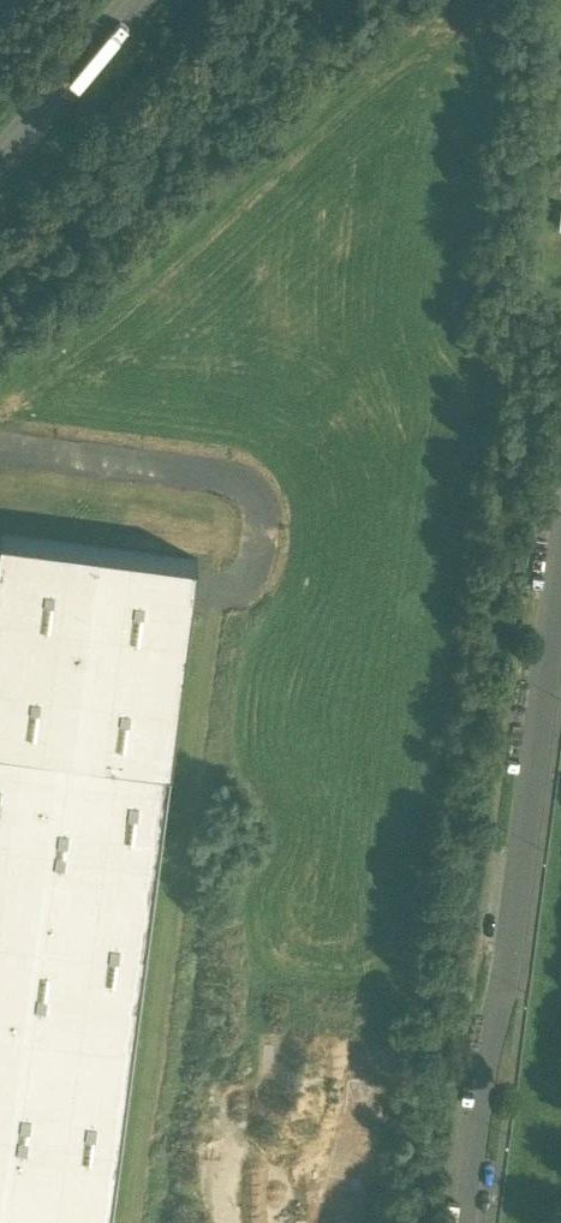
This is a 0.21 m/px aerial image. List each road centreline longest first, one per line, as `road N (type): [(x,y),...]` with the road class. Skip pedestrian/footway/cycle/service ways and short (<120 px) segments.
road 1 (unclassified): [(560,548),(471,1222)]
road 2 (unclassified): [(122,0),(0,146)]

